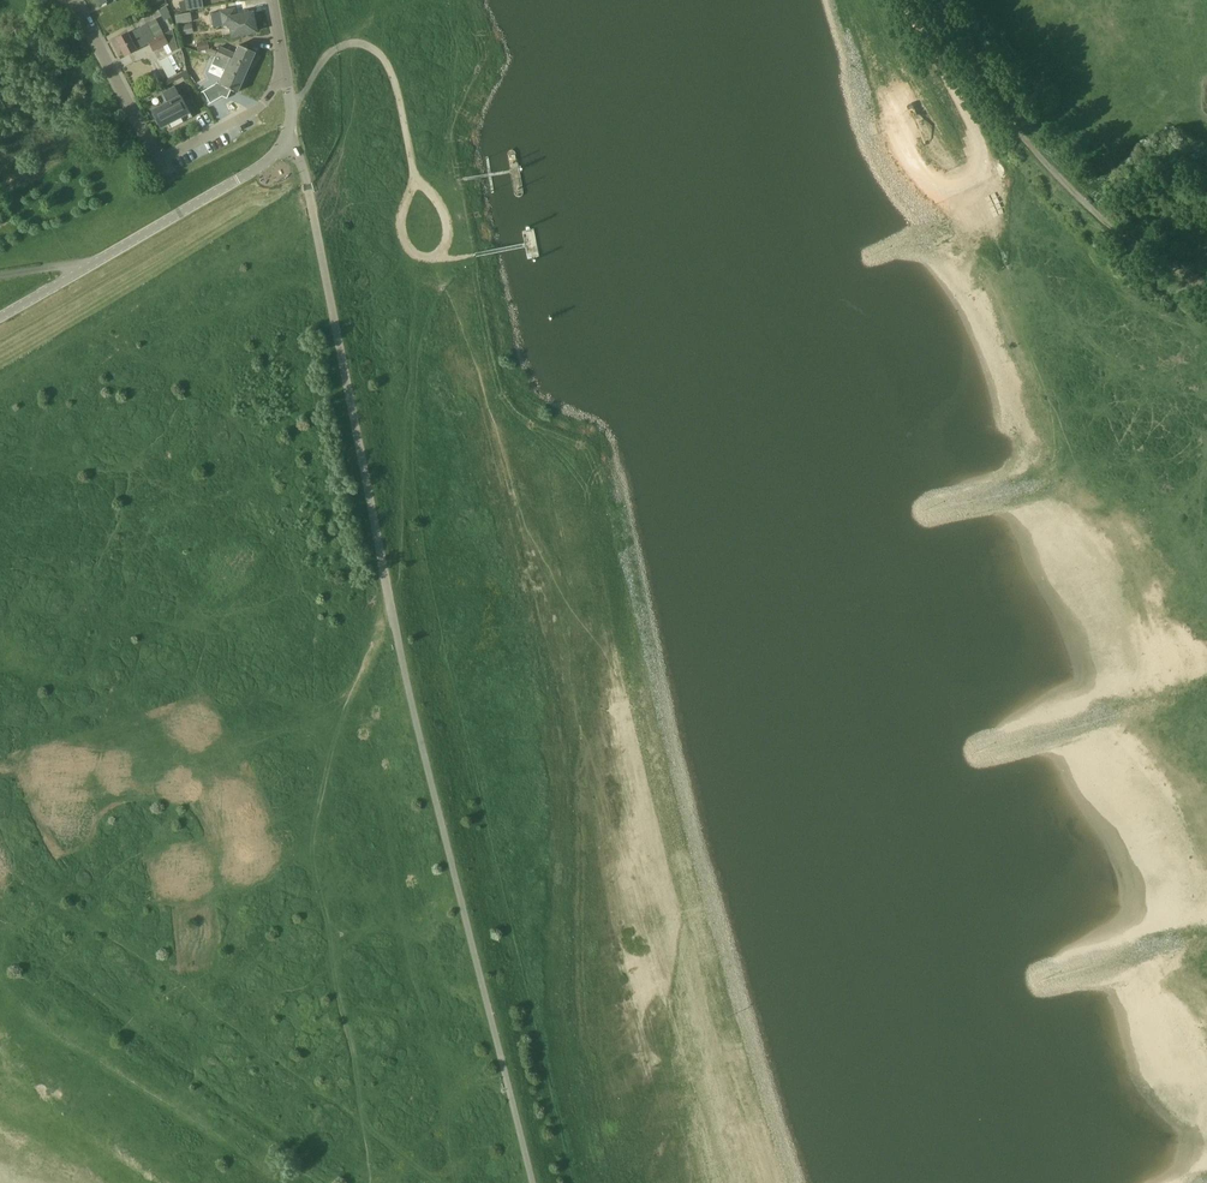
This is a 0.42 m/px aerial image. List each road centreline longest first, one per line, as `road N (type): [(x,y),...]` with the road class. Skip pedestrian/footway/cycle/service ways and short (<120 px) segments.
road 1 (unclassified): [(1206,288),(1110,227),(1050,171),(921,0)]
road 2 (unclassified): [(0,318),(274,156),(291,120),(284,70)]
road 3 (track): [(422,256),(399,575),(390,593)]
road 4 (residential): [(284,70),(259,107),(159,156),(71,0)]

